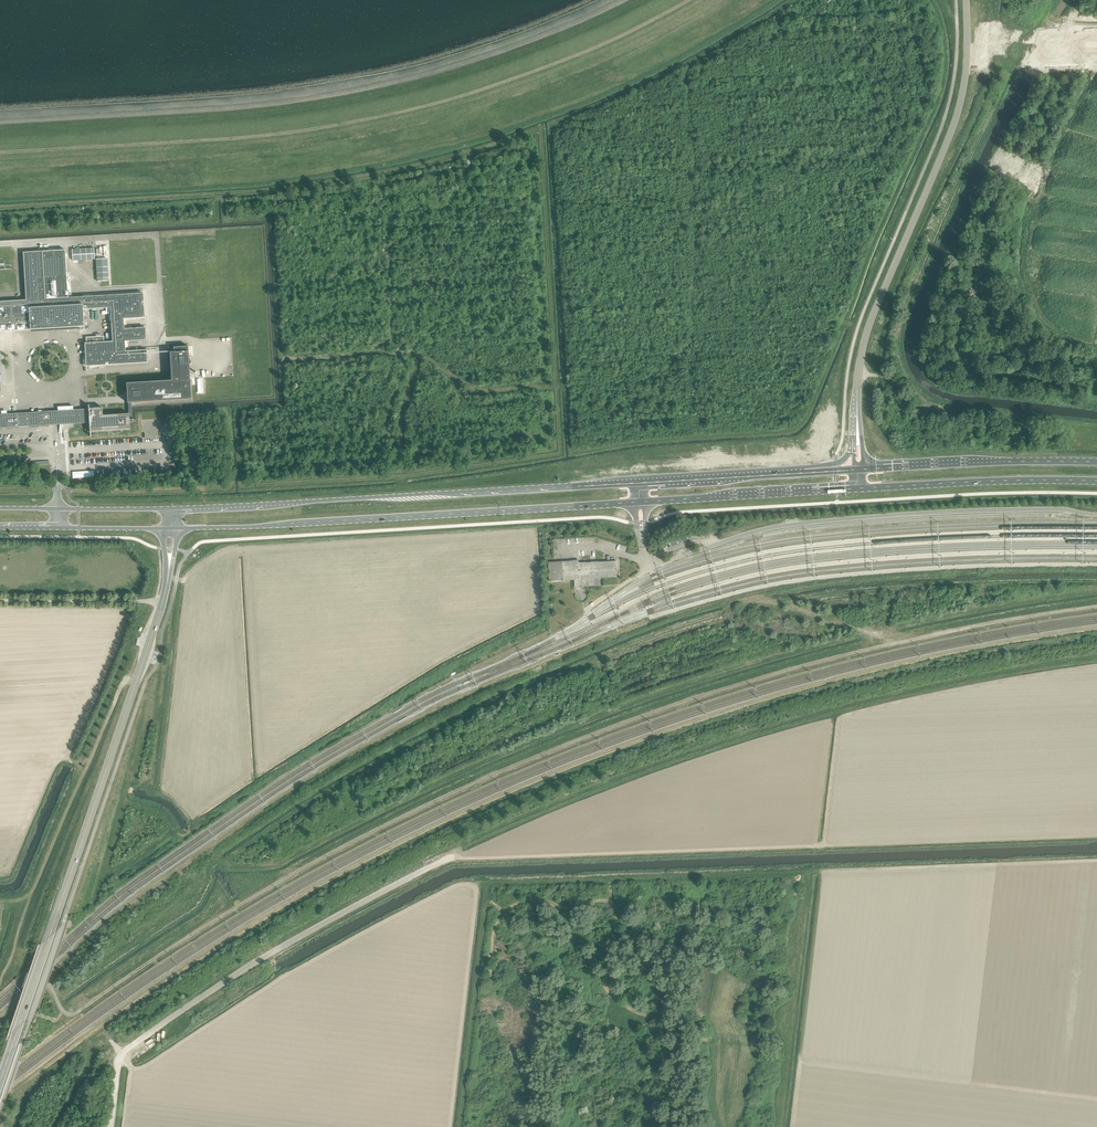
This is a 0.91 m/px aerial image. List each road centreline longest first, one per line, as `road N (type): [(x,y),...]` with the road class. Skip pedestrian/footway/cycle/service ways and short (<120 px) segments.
road 1 (track): [(0,1019),(44,984),(74,1014),(346,845),(640,717),(843,655),(1096,606)]
road 2 (track): [(689,0),(584,53),(480,92),(363,121),(287,135),(0,154)]
road 3 (primary): [(177,529),(860,488)]
road 4 (primary): [(824,470),(170,509)]
road 5 (secondary): [(0,1081),(164,601)]
road 6 (track): [(792,608),(796,600),(851,592),(1096,582)]
road 7 (tertiary): [(864,341),(955,117)]
road 8 (primary): [(860,488),(1096,481)]
road 9 (primary): [(1096,462),(863,469)]
road 10 (track): [(762,601),(900,642)]
road 11 (unclassified): [(1096,30),(966,36)]
road 12 (unclassified): [(972,50),(1096,51)]

